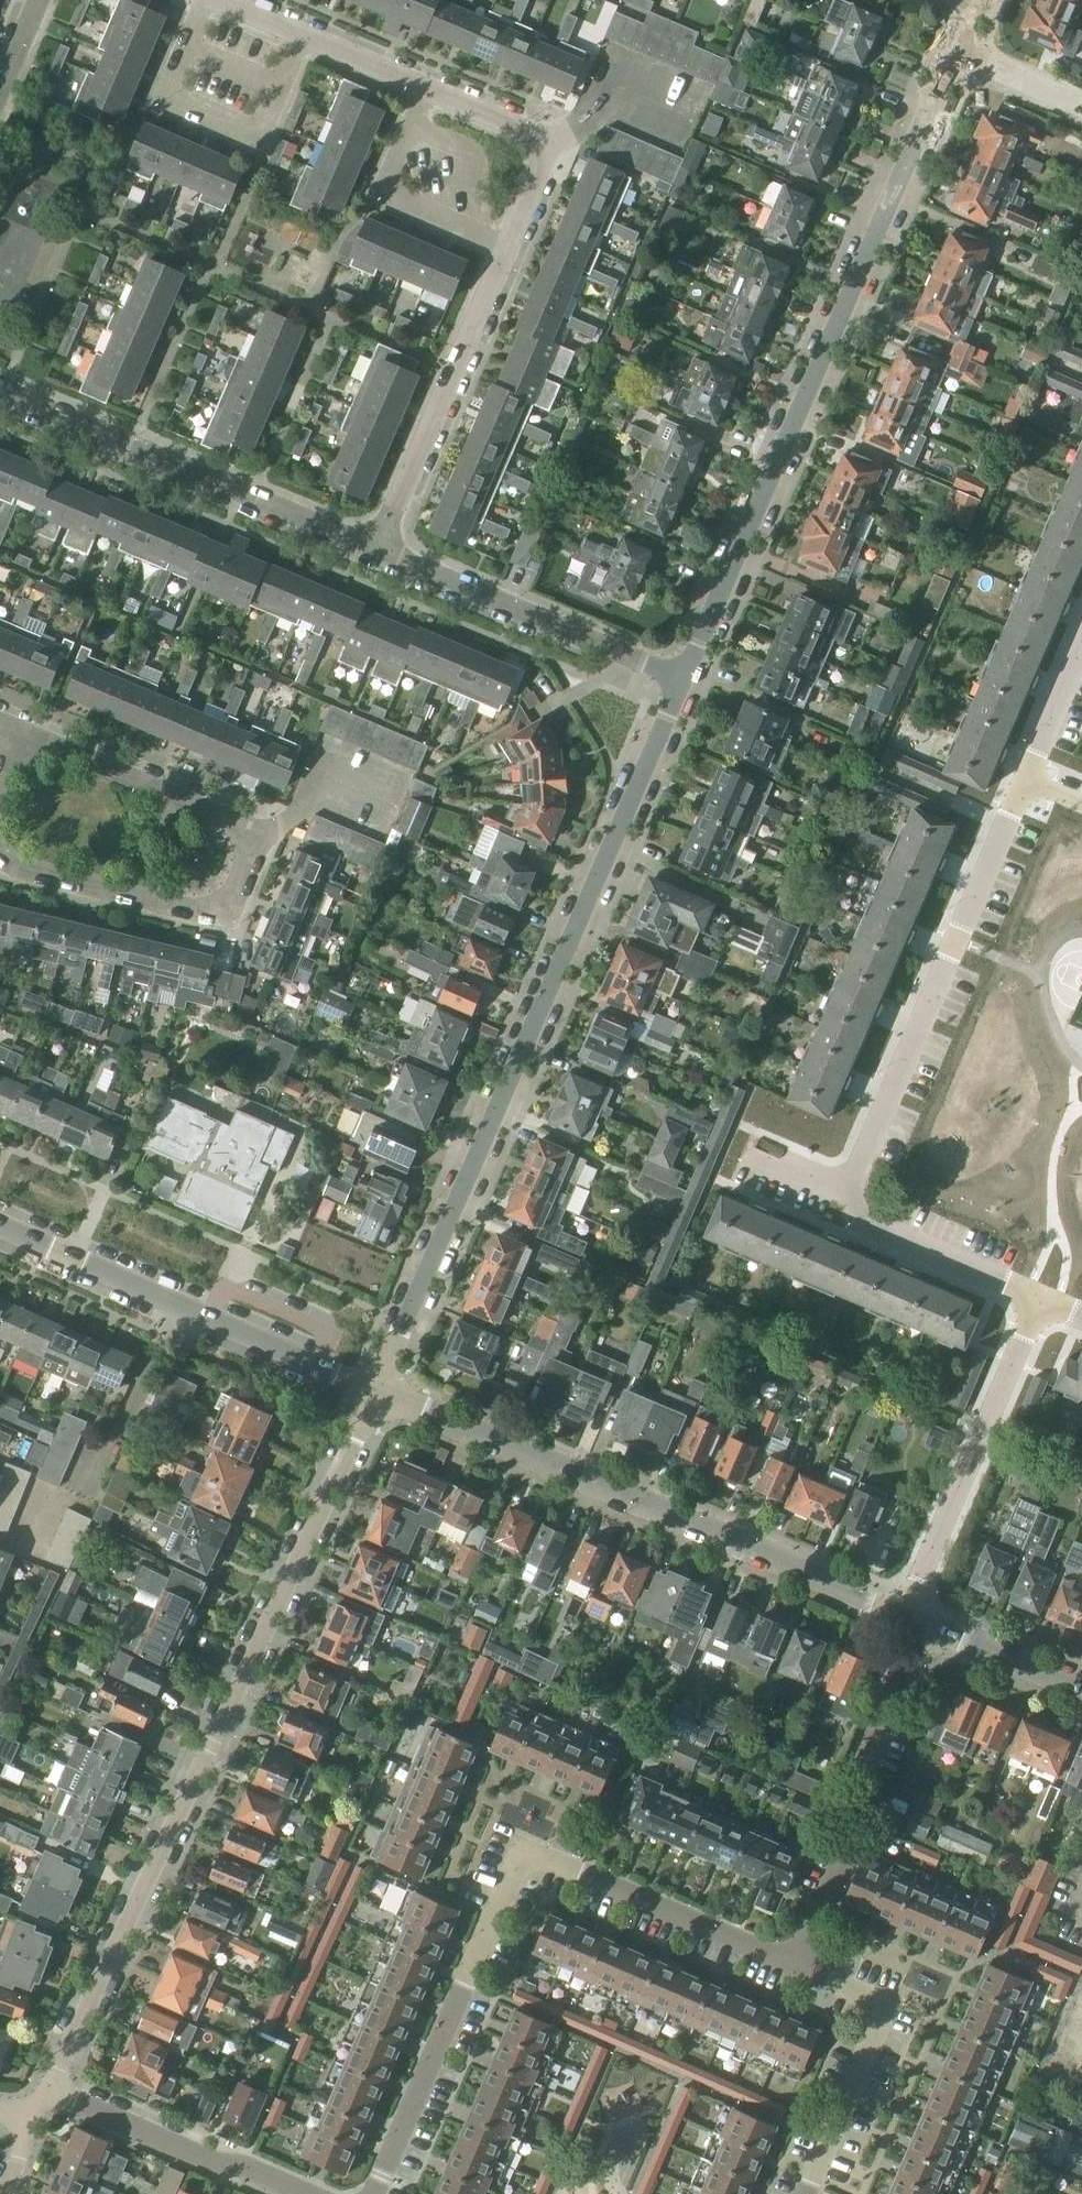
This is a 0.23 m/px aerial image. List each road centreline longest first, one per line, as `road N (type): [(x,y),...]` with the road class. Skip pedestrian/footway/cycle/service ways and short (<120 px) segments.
road 1 (residential): [(383,548),(554,143),(218,0)]
road 2 (residential): [(373,1389),(685,677)]
road 3 (residential): [(52,2089),(373,1389)]
road 4 (residential): [(685,677),(955,53)]
road 5 (residential): [(374,2193),(524,1859),(553,1859),(798,1963)]
road 6 (residential): [(844,1199),(1081,648)]
road 7 (residential): [(903,1614),(373,1389)]
road 8 (residential): [(383,548),(0,386)]
road 9 (residential): [(373,1389),(0,1226)]
road 10 (residential): [(798,1963),(854,1839),(873,1761),(927,1625)]
road 11 (residential): [(903,1614),(1039,1298)]
road 12 (residential): [(0,841),(16,862),(224,912),(242,907),(264,832)]
road 13 (residential): [(685,677),(383,548)]
road 14 (residential): [(798,1963),(873,2001),(877,2015),(805,2193)]
road 15 (residential): [(306,2193),(52,2089)]
road 16 (residential): [(264,832),(18,729)]
road 17 (residential): [(1039,1298),(860,1221),(844,1199)]
road 18 (residential): [(1081,1693),(927,1625)]
road 19 (residential): [(1081,105),(955,53)]

